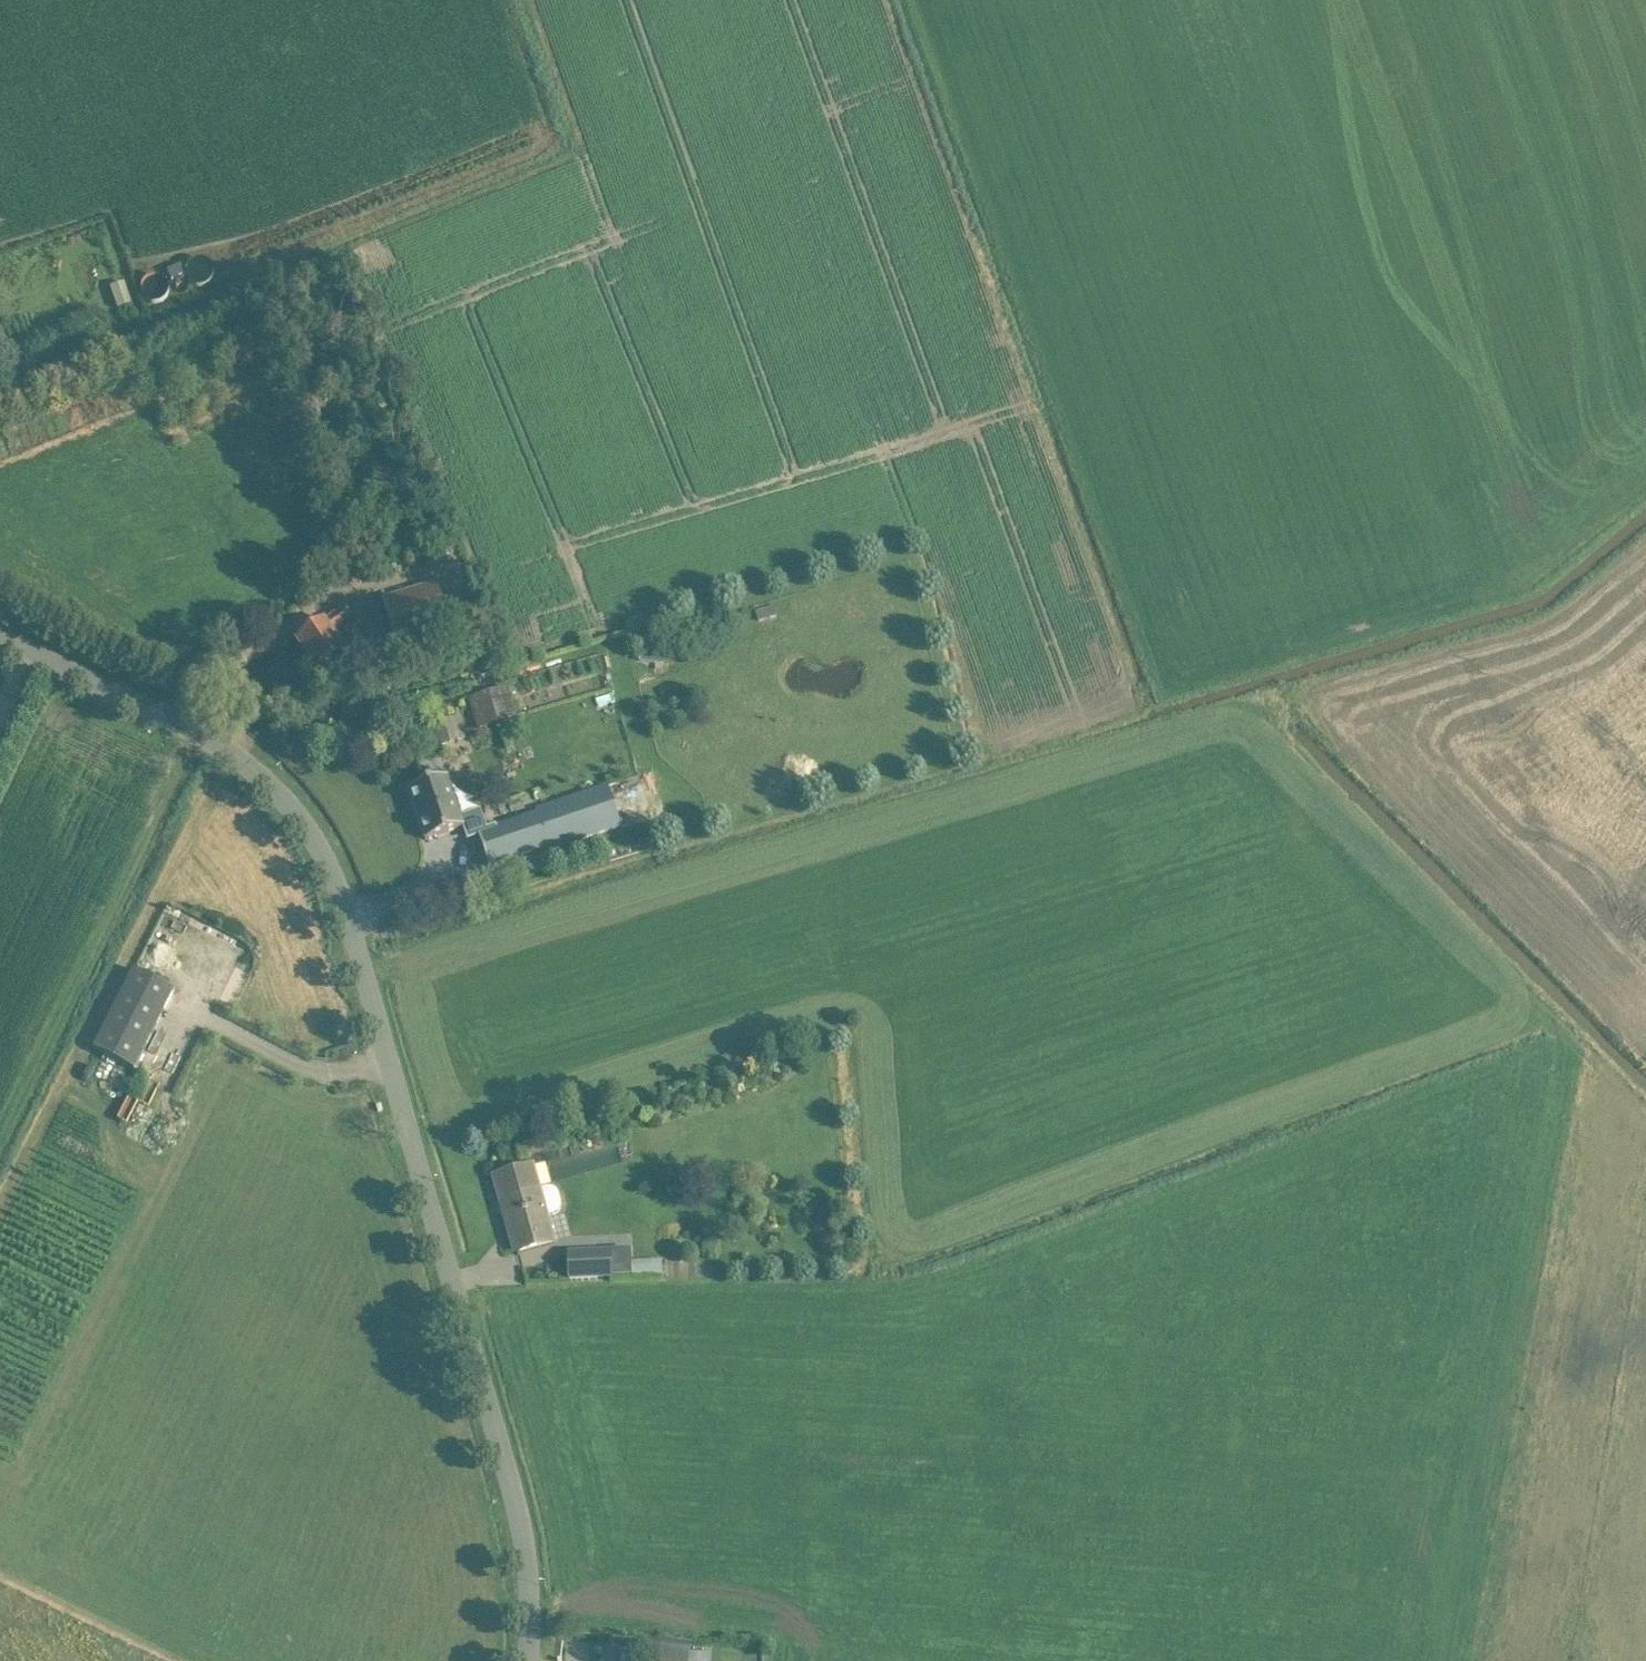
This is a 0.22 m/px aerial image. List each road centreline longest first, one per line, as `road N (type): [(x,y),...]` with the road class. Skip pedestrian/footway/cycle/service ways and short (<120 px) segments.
road 1 (unclassified): [(526,1660),(529,1593),(509,1487),(347,915),(308,834),(252,769),(0,640)]

